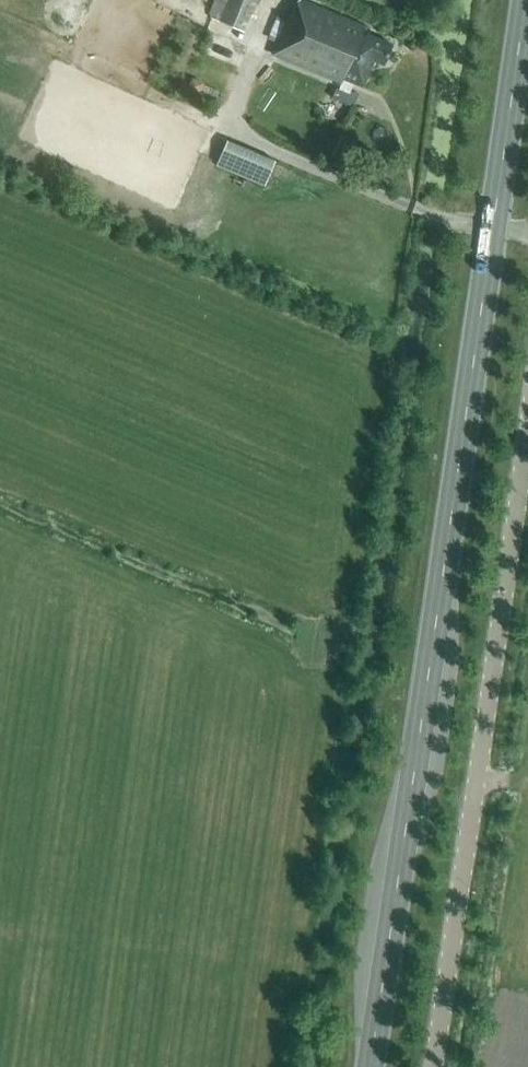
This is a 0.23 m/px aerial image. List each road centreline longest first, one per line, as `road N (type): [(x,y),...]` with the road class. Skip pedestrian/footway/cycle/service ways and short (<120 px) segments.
road 1 (primary): [(369,1066),(526,0)]
road 2 (unclassified): [(432,1066),(527,448)]

